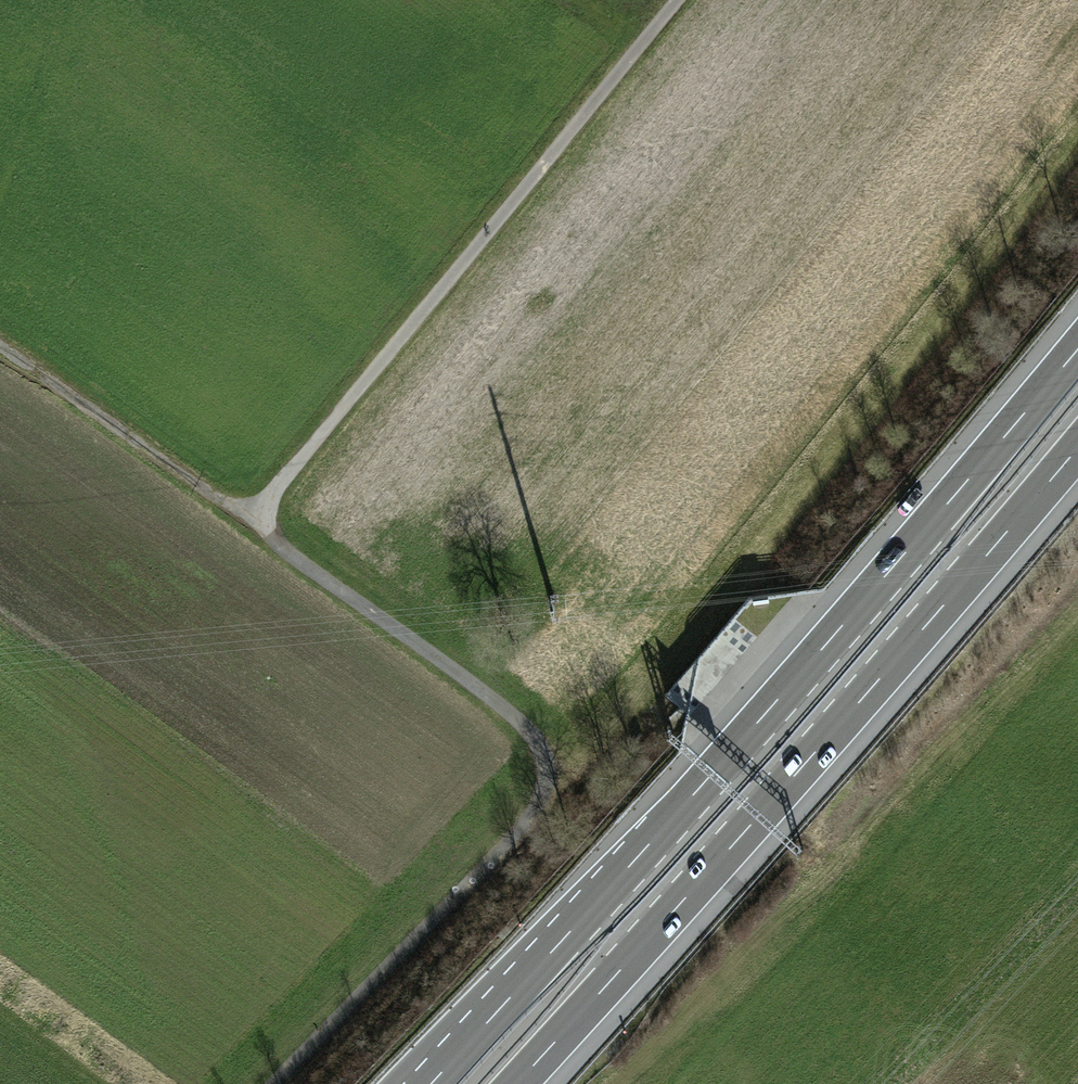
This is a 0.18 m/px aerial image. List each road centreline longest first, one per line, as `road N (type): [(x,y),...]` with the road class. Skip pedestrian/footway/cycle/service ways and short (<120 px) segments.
road 1 (motorway): [(1077,348),(431,1083)]
road 2 (motorway): [(515,1083),(766,810),(1077,449)]
road 3 (track): [(276,1083),(539,805),(541,759),(507,708),(252,517)]
road 4 (track): [(252,517),(675,0)]
road 5 (track): [(0,347),(252,517)]

